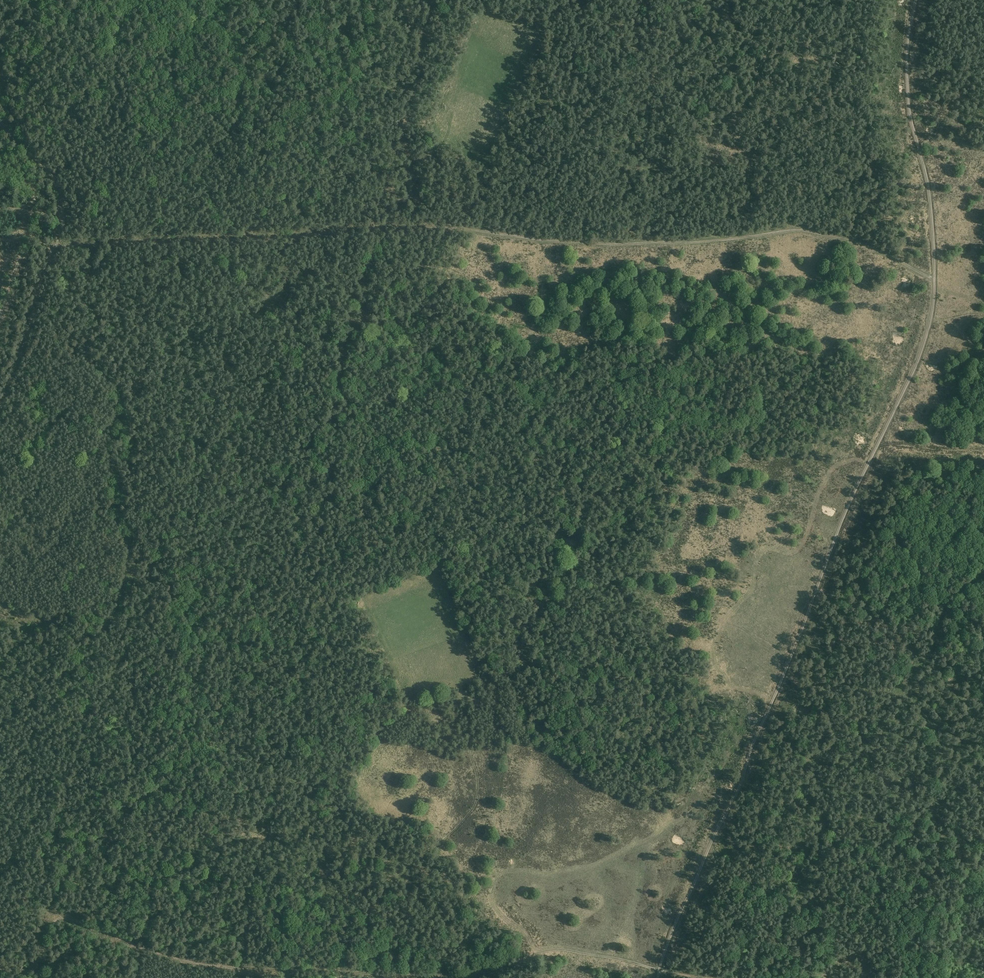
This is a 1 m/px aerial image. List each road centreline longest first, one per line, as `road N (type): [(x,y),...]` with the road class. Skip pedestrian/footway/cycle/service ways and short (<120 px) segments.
road 1 (track): [(916,0),(906,50),(908,107),(933,238),(930,326),(658,977)]
road 2 (track): [(29,230),(58,243),(94,243),(422,228),(627,245),(805,231),(863,244),(935,280)]
road 3 (track): [(0,967),(25,972),(52,922),(67,917),(210,966),(488,974),(554,951),(712,977)]
road 4 (track): [(441,643),(458,677),(452,706),(477,776),(471,812),(451,836),(348,909),(339,970)]
road 5 (track): [(0,117),(53,176),(68,219),(0,392)]
road 6 (track): [(0,308),(34,210),(0,162)]

